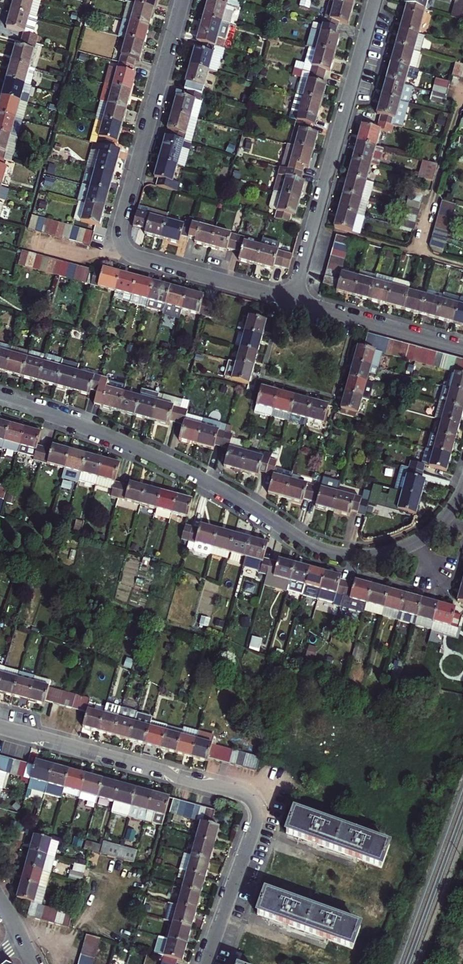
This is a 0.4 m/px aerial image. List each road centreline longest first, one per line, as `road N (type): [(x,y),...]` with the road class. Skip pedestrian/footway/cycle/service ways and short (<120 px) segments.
road 1 (residential): [(462,493),(442,524),(413,543),(368,555),(334,553),(135,447),(0,399)]
road 2 (residential): [(182,0),(121,223),(123,245),(140,258),(294,300)]
road 3 (residential): [(0,726),(250,800),(254,829),(205,963)]
road 4 (residential): [(377,0),(294,300)]
road 5 (residential): [(294,300),(462,347)]

